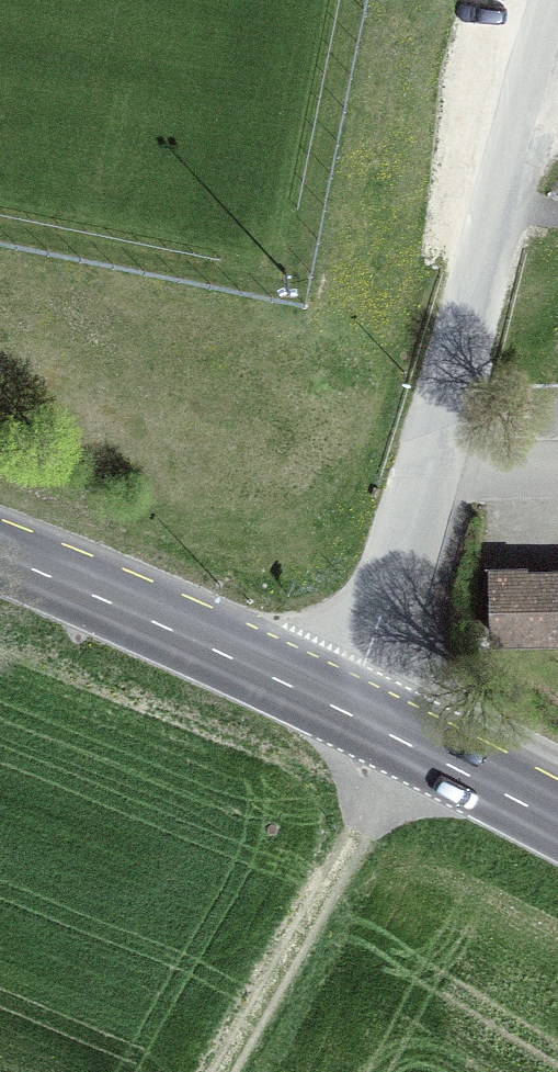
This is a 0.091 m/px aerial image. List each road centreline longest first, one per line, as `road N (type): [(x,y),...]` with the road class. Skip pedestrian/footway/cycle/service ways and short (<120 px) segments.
road 1 (residential): [(553,0),(422,472)]
road 2 (track): [(232,1071),(412,742)]
road 3 (secondary): [(0,561),(330,699)]
road 4 (secondary): [(330,699),(557,820)]
road 5 (residential): [(422,472),(330,699)]
road 6 (unclassified): [(422,472),(557,467)]

